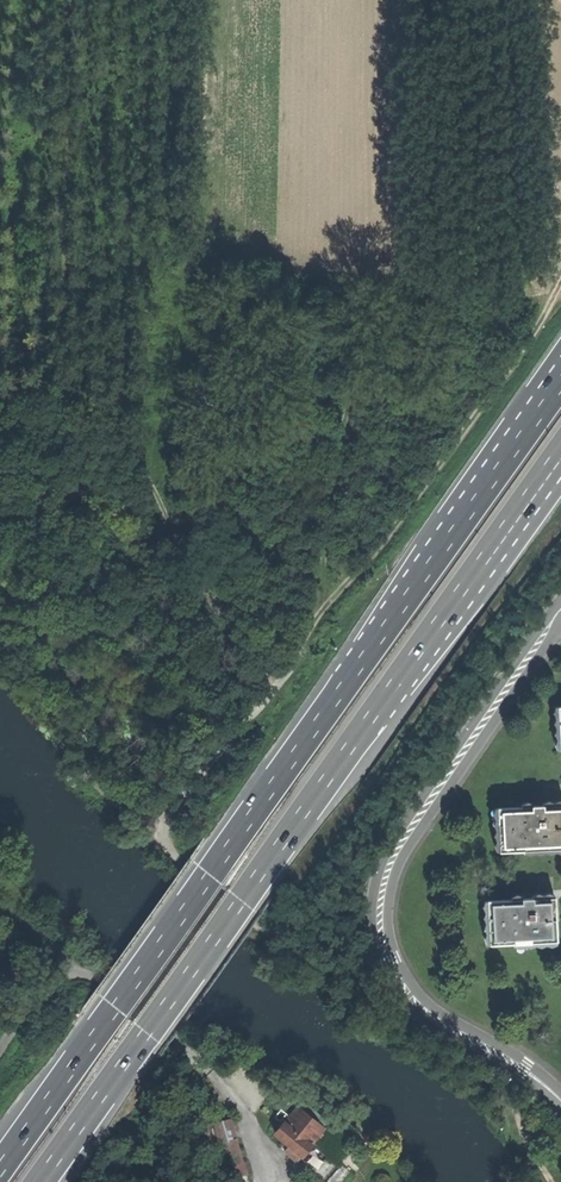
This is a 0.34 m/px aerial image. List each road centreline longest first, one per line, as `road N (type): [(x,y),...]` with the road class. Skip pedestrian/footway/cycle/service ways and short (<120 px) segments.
road 1 (trunk): [(560,381),(0,1169)]
road 2 (trunk): [(39,1181),(486,564)]
road 3 (track): [(560,282),(441,464),(156,832)]
road 4 (residential): [(560,612),(392,853),(377,899),(380,940),(406,991),(560,1101)]
road 5 (track): [(266,930),(110,793)]
road 6 (track): [(266,930),(342,967),(388,961)]
road 7 (trunk): [(486,564),(560,458)]

